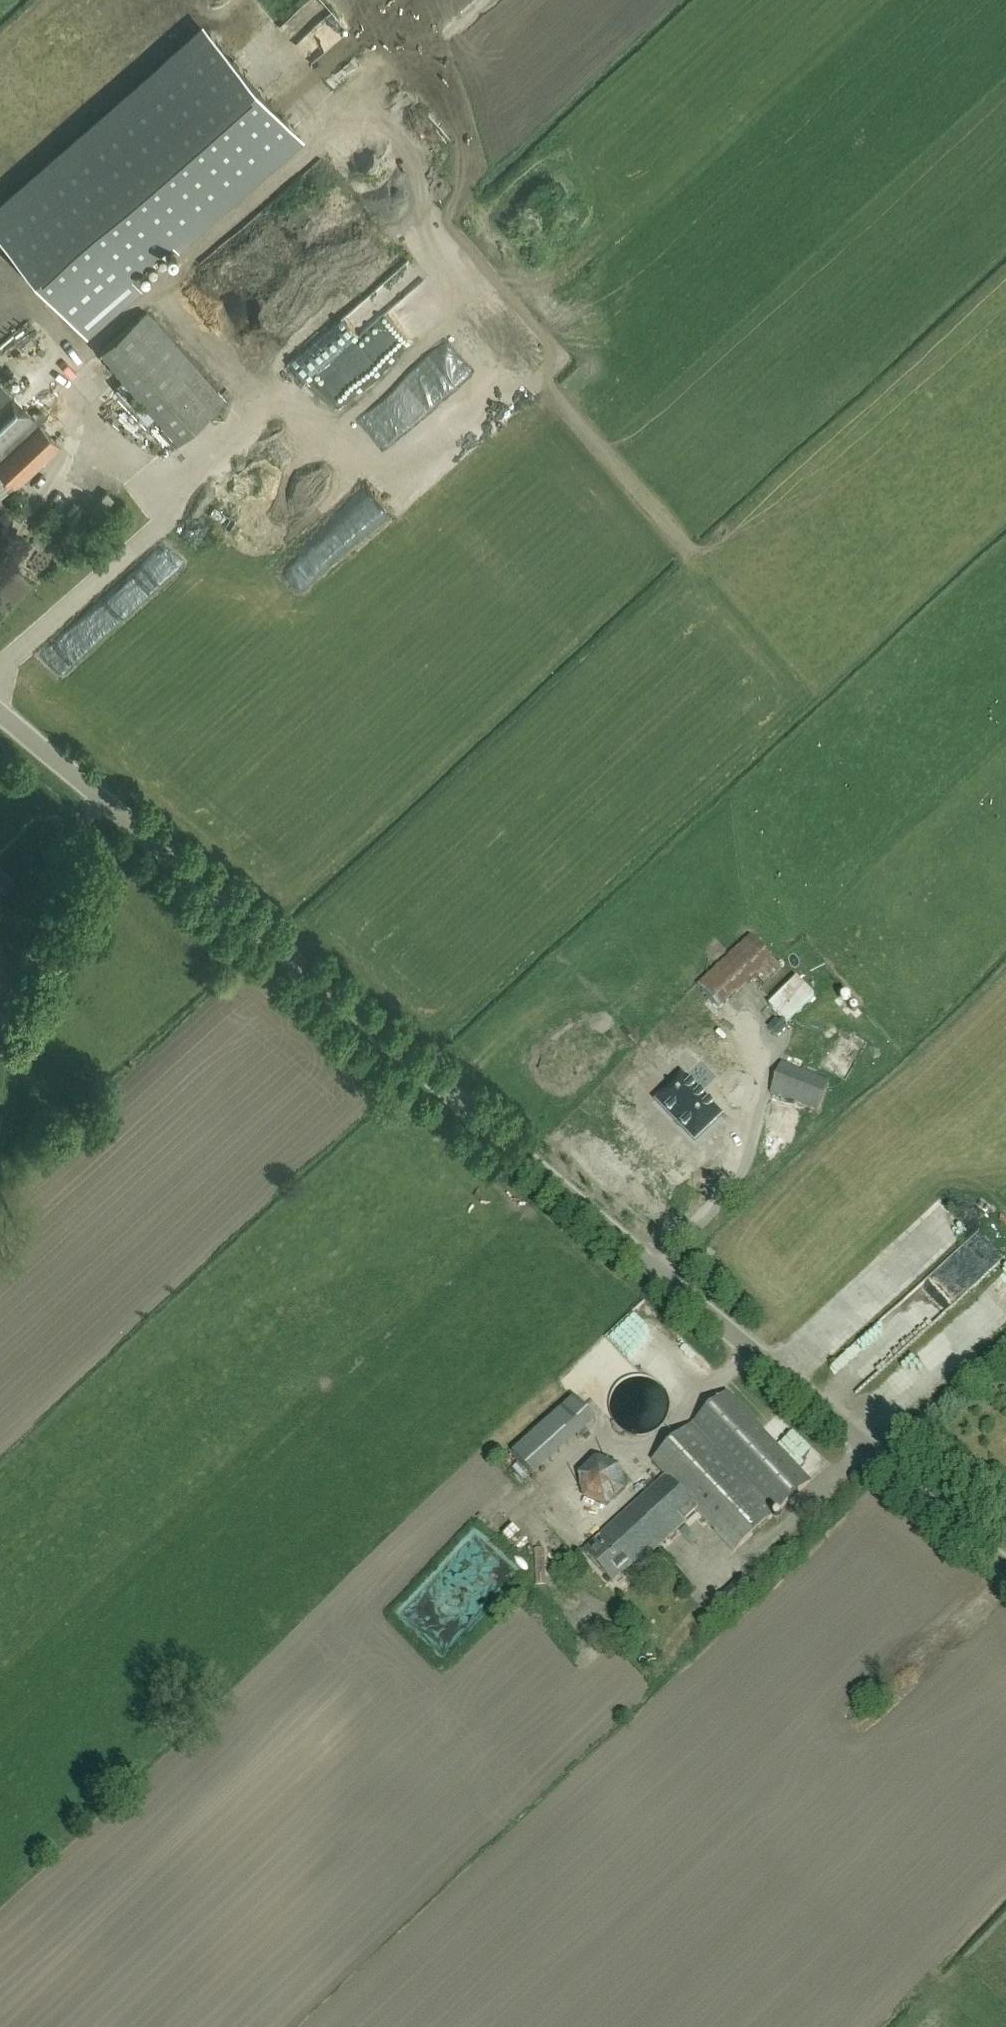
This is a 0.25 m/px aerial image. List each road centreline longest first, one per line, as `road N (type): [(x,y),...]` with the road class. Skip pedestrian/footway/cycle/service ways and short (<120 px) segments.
road 1 (tertiary): [(1005,1569),(0,717)]

